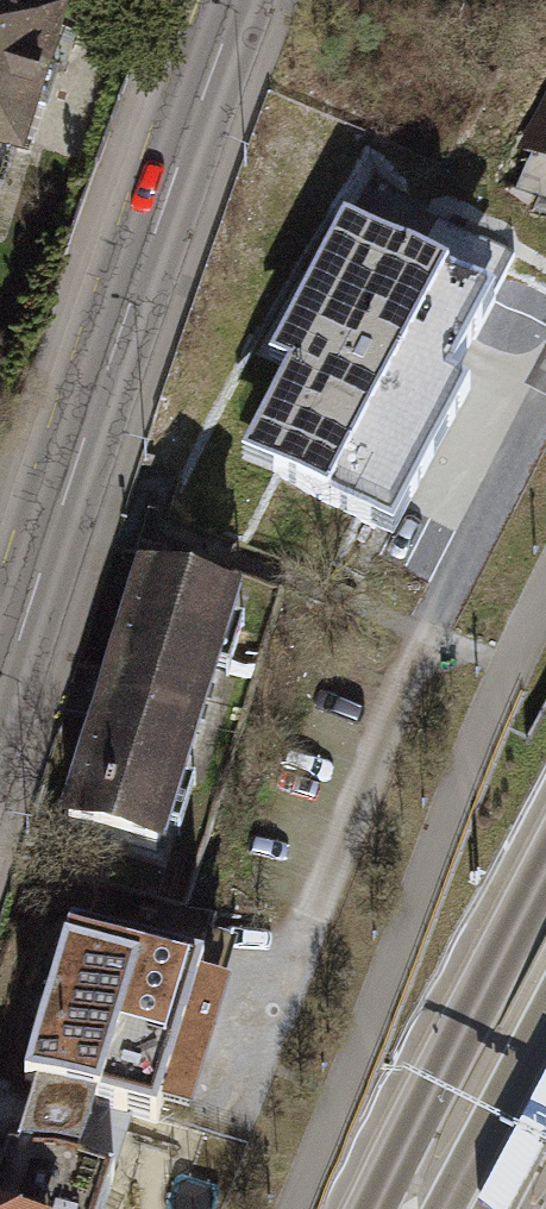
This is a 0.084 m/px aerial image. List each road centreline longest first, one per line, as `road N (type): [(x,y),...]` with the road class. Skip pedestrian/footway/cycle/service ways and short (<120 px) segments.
road 1 (tertiary): [(0,703),(240,0)]
road 2 (trunk): [(545,870),(404,1142),(380,1208)]
road 3 (trunk): [(469,1208),(545,1062)]

